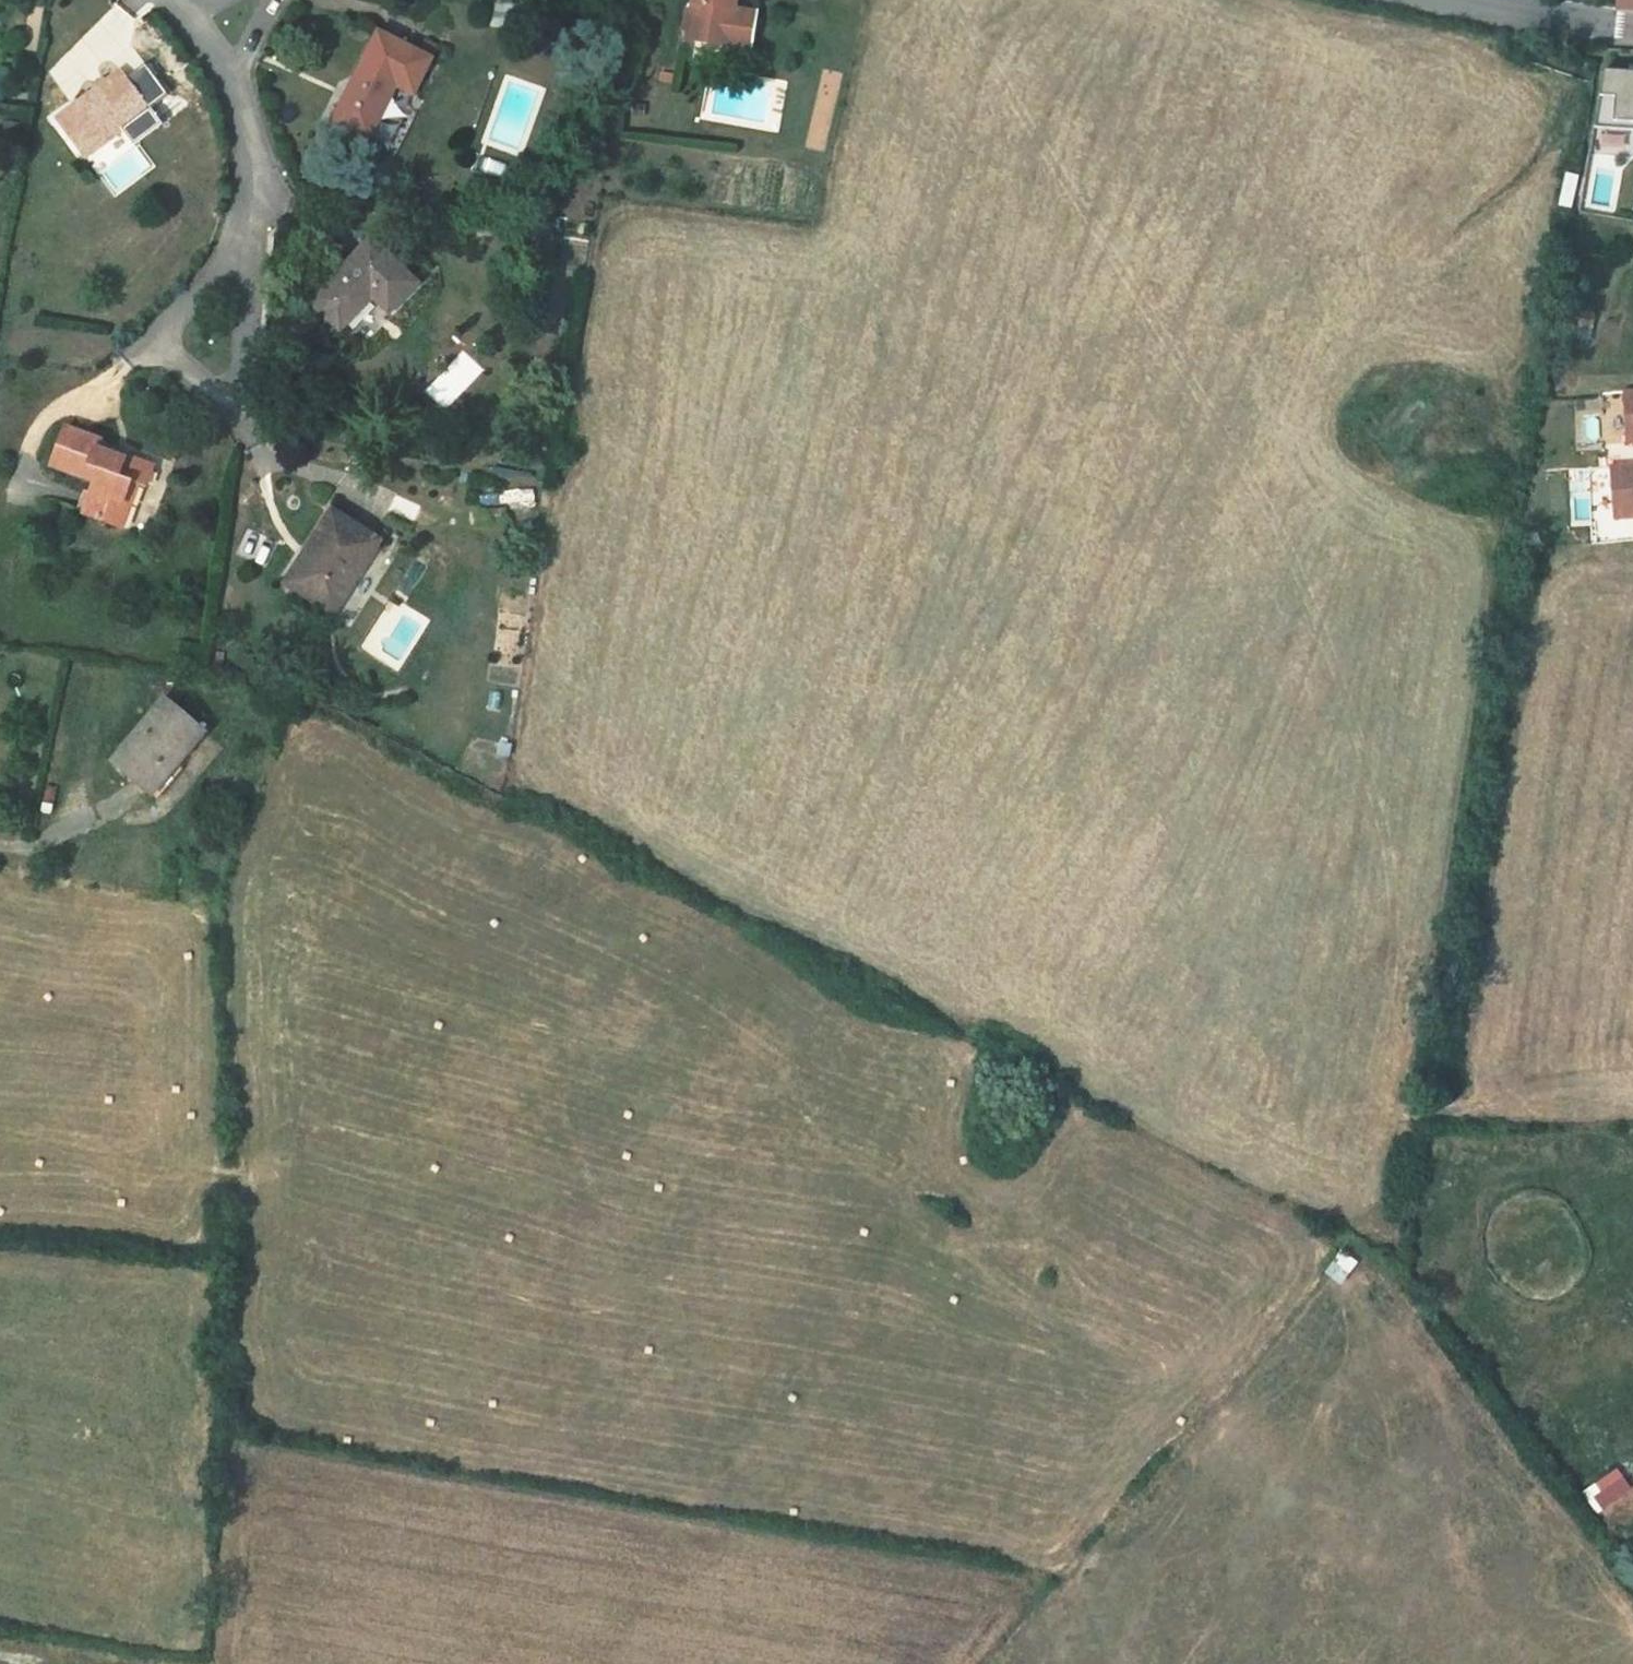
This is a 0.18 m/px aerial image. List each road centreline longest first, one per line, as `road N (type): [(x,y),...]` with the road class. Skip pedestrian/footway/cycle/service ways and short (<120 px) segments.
road 1 (residential): [(249,215),(165,331),(167,355),(222,404),(244,399)]
road 2 (residential): [(174,0),(232,80),(248,137),(249,215)]
road 3 (residential): [(244,399),(249,215)]
road 4 (unclassified): [(1632,26),(1477,0)]

